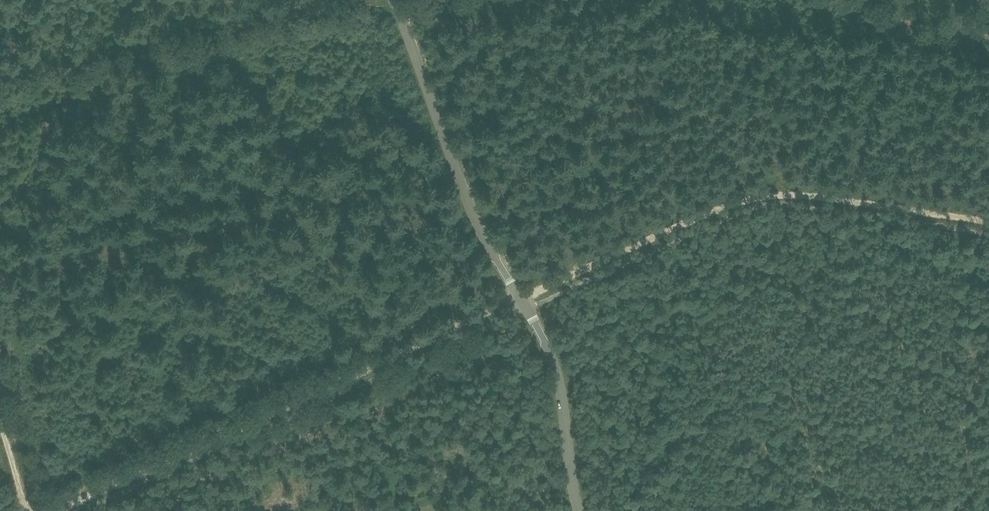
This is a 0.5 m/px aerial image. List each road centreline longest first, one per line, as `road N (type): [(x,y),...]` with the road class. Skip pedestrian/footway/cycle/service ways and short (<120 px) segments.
road 1 (track): [(53,510),(746,203),(806,199),(988,222)]
road 2 (unclassified): [(581,510),(561,384),(490,246),(402,0)]
road 3 (track): [(0,87),(403,0)]

